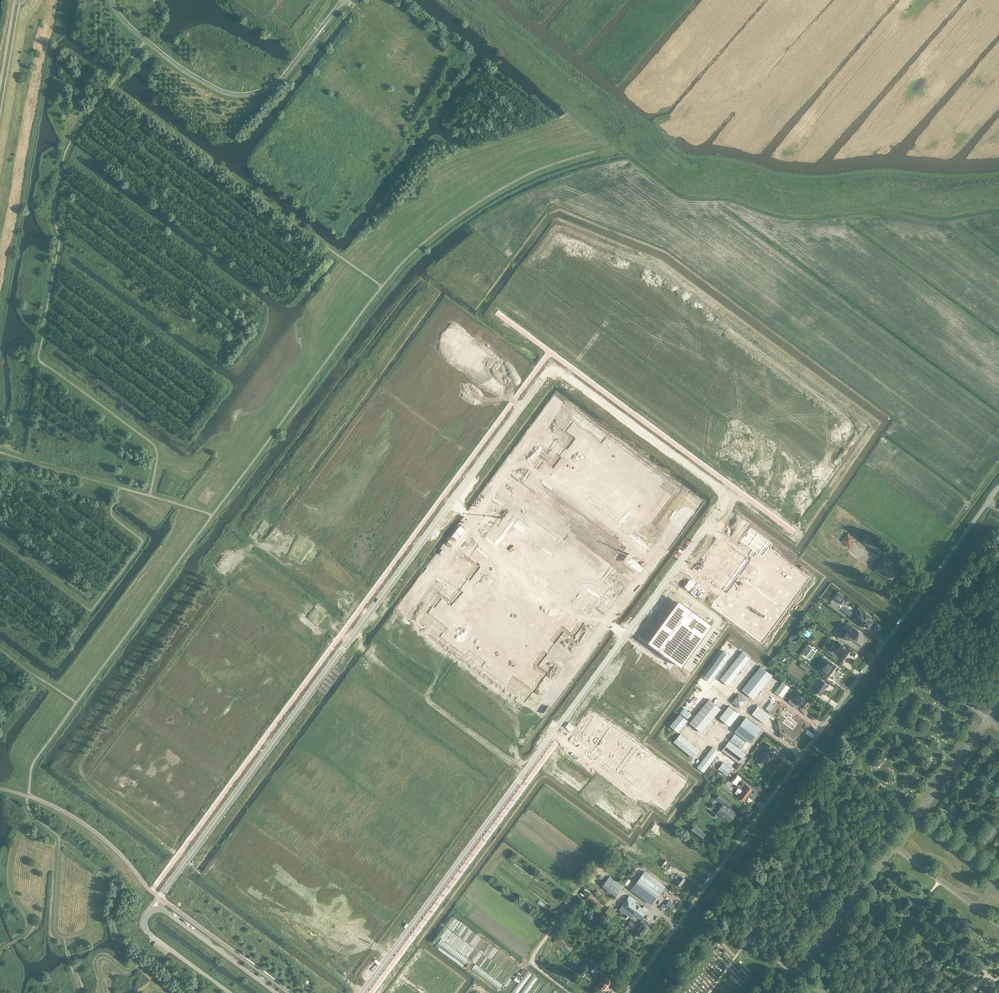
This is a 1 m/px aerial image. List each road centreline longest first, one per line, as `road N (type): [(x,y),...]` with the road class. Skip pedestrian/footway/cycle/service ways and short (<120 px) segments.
road 1 (unclassified): [(156,908),(539,382)]
road 2 (unclassified): [(628,992),(998,487)]
road 3 (track): [(28,796),(34,761),(382,286)]
road 4 (unclassified): [(717,513),(362,992)]
road 5 (track): [(215,584),(196,595),(81,763),(92,786),(178,856)]
road 6 (track): [(382,286),(432,235),(488,196),(594,152)]
road 7 (unclassified): [(717,513),(719,488),(567,376),(548,373),(539,382)]
road 8 (track): [(572,992),(531,960),(602,855)]
road 9 (tertiary): [(276,992),(156,908)]
road 10 (tertiary): [(156,908),(144,918),(145,930),(229,992)]

